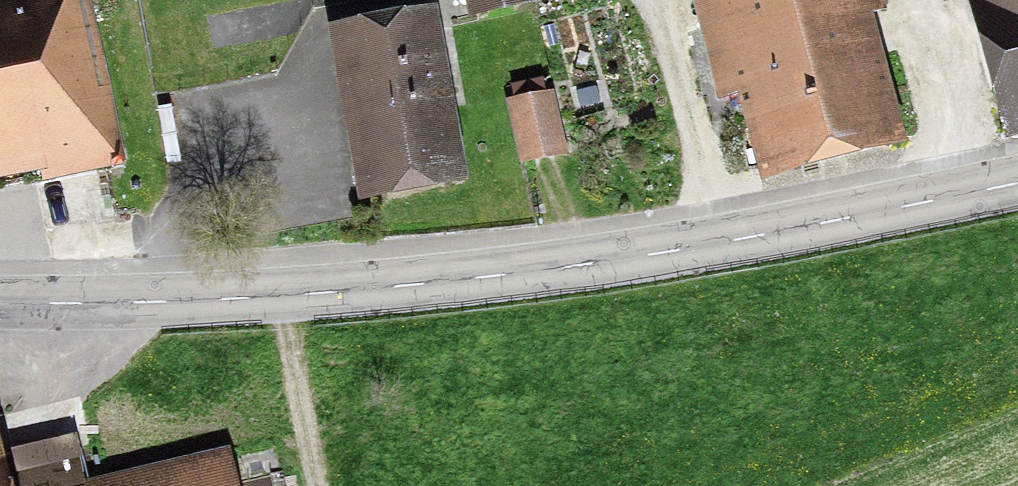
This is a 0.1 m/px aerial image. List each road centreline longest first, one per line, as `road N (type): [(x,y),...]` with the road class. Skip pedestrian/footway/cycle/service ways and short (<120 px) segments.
road 1 (tertiary): [(0,301),(225,303),(647,257),(1017,180)]

